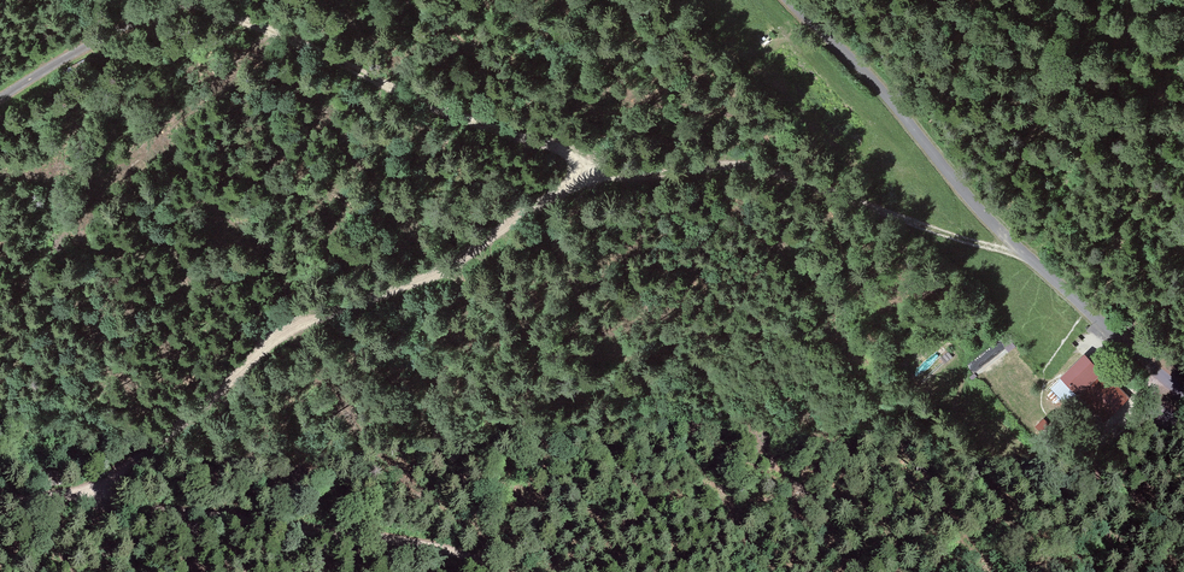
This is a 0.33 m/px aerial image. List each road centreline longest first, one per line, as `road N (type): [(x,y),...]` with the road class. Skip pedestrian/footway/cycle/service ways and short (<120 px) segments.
road 1 (track): [(1027,259),(752,171),(690,167),(617,176),(539,204),(442,272),(290,330),(82,497)]
road 2 (track): [(1183,390),(1027,259),(900,113),(784,0)]
road 3 (track): [(158,7),(254,26),(428,108),(612,166),(647,169)]
road 4 (track): [(82,497),(390,538),(498,571)]
road 5 (track): [(174,0),(0,105)]

